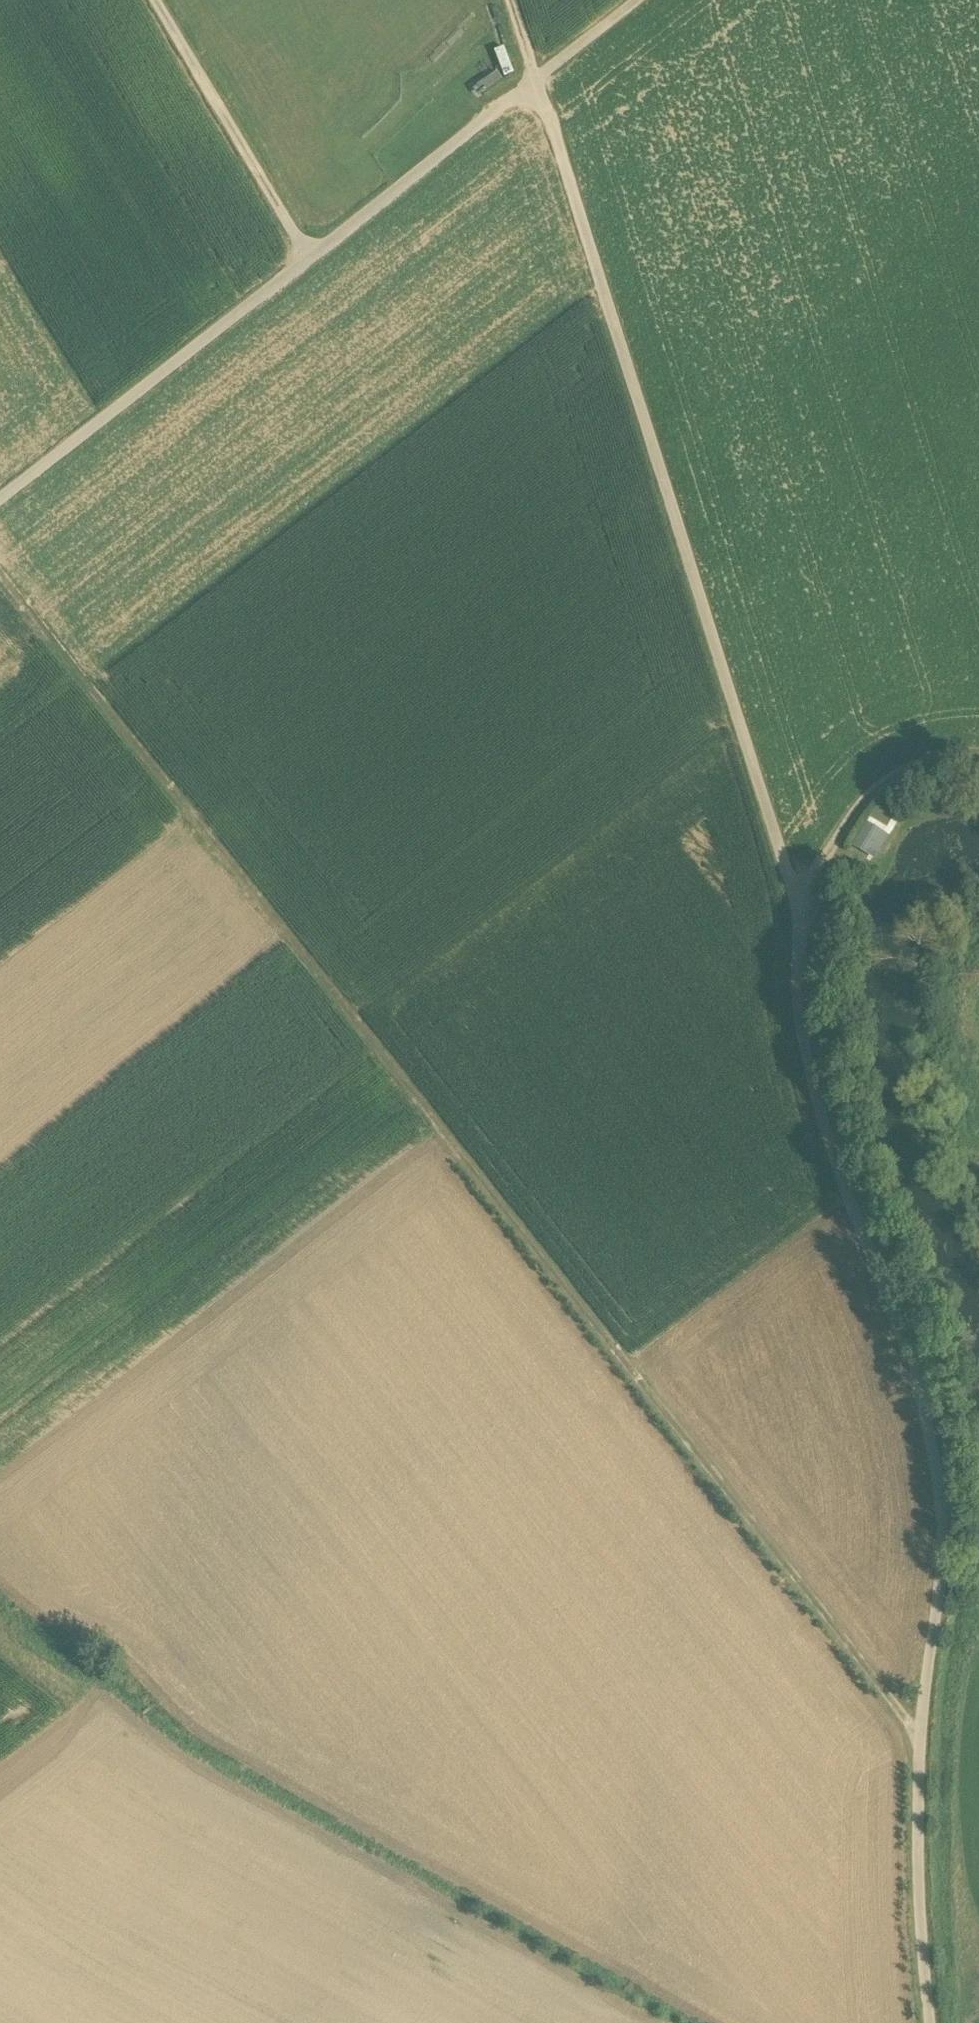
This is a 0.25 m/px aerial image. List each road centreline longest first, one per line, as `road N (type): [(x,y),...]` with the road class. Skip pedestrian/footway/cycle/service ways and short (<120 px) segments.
road 1 (track): [(922,2022),(911,1907),(911,1727),(935,1502),(924,1433),(897,1328),(806,1074),(797,907),(548,91)]
road 2 (track): [(0,571),(911,1727)]
road 3 (track): [(0,520),(316,272)]
road 4 (track): [(316,272),(155,0)]
road 5 (track): [(548,91),(316,272)]
road 6 (track): [(796,929),(814,911),(838,847),(888,779),(978,756)]
road 7 (track): [(548,91),(645,0)]

